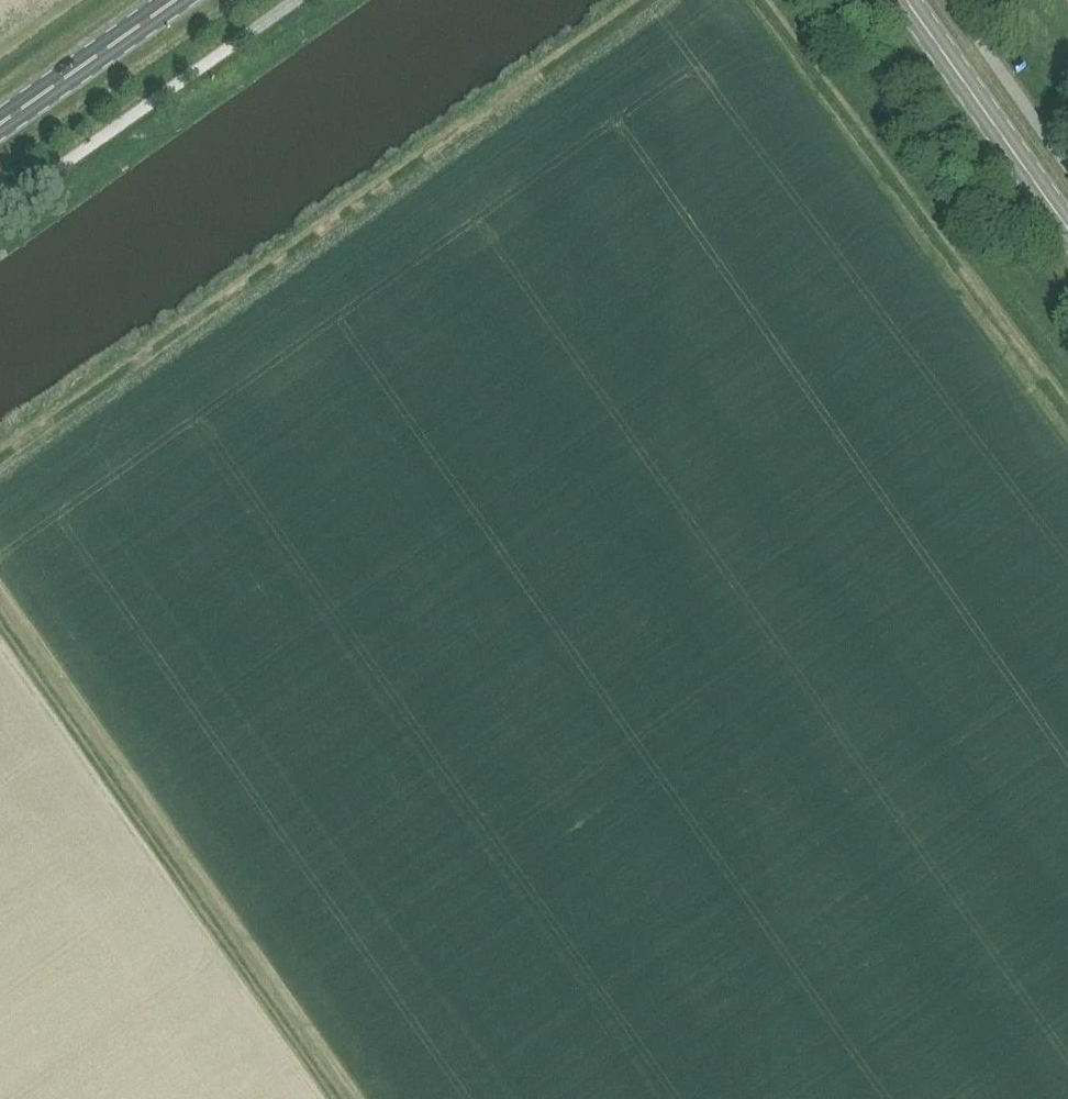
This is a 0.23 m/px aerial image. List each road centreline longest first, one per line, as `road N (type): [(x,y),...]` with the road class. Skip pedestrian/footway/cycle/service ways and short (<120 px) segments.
road 1 (primary): [(905,0),(1067,231)]
road 2 (primary): [(0,124),(175,0)]

